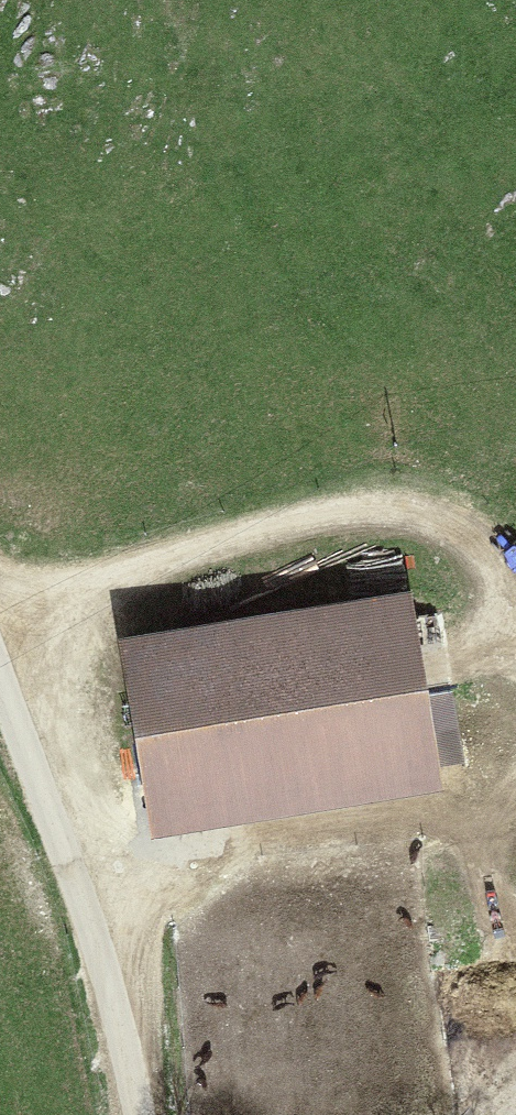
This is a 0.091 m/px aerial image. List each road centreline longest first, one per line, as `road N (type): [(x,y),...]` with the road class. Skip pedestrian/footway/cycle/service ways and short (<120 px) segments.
road 1 (track): [(515,587),(448,533),(370,517),(0,605)]
road 2 (track): [(129,1114),(84,909),(0,676)]
road 3 (track): [(84,909),(479,837),(515,808)]
road 4 (track): [(515,470),(370,517)]

